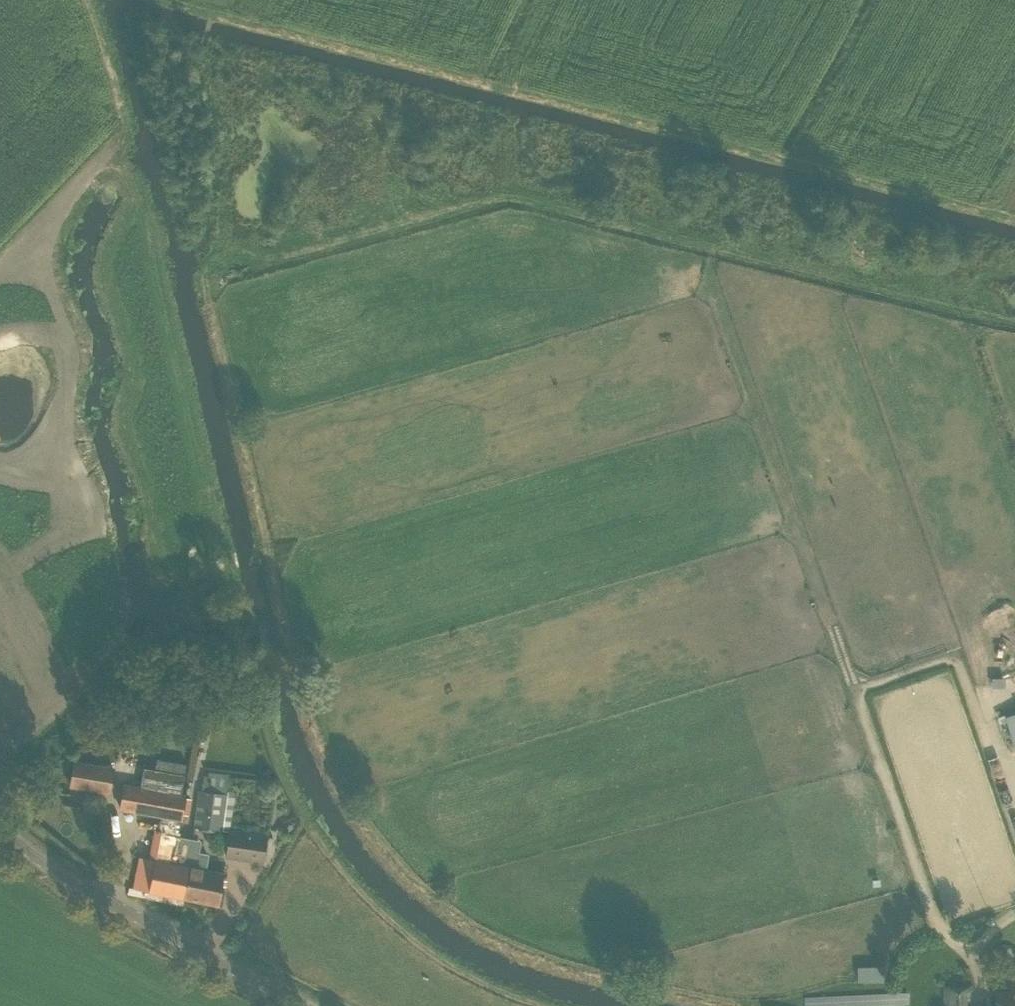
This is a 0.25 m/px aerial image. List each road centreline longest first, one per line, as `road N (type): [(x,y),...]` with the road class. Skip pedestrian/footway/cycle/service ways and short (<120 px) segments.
road 1 (unclassified): [(310,1005),(65,879),(0,825)]

